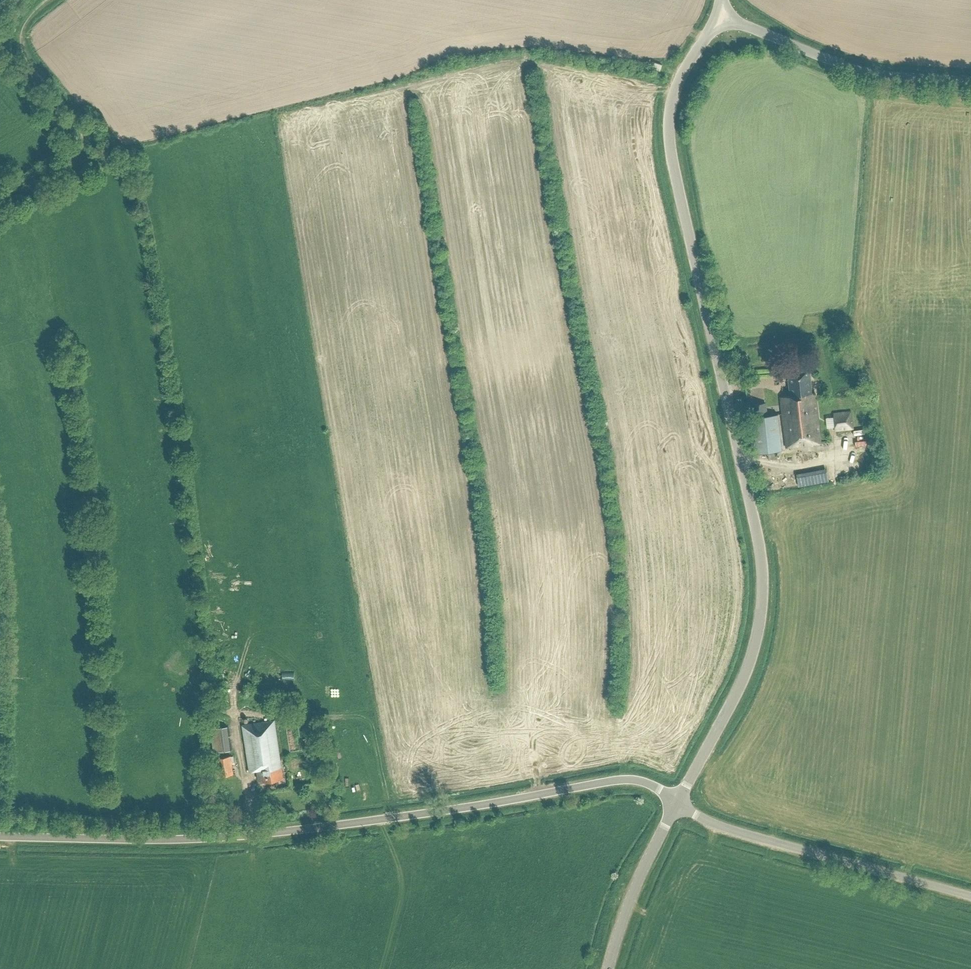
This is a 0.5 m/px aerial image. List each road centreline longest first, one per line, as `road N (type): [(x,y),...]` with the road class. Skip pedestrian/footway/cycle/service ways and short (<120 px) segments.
road 1 (unclassified): [(677,801),(744,675),(763,593),(756,530),(669,132),(680,79),(721,15)]
road 2 (unclassified): [(677,801),(645,781),(619,779),(232,835),(0,835)]
road 3 (unclassified): [(677,801),(729,828),(970,895)]
road 4 (track): [(0,199),(83,149),(80,127),(22,42),(28,16),(47,0)]
road 5 (tertiary): [(970,80),(860,70),(721,15)]
road 6 (unclassified): [(608,968),(677,801)]

